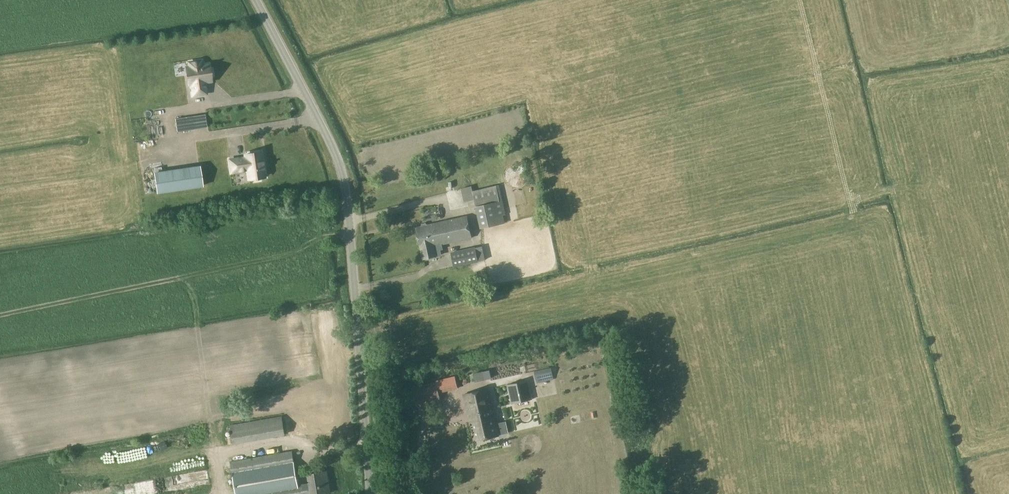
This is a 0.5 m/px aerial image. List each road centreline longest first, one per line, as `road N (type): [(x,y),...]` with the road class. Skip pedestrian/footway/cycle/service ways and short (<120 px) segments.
road 1 (unclassified): [(256,0),(344,180),(371,493)]
road 2 (track): [(855,214),(801,0)]

